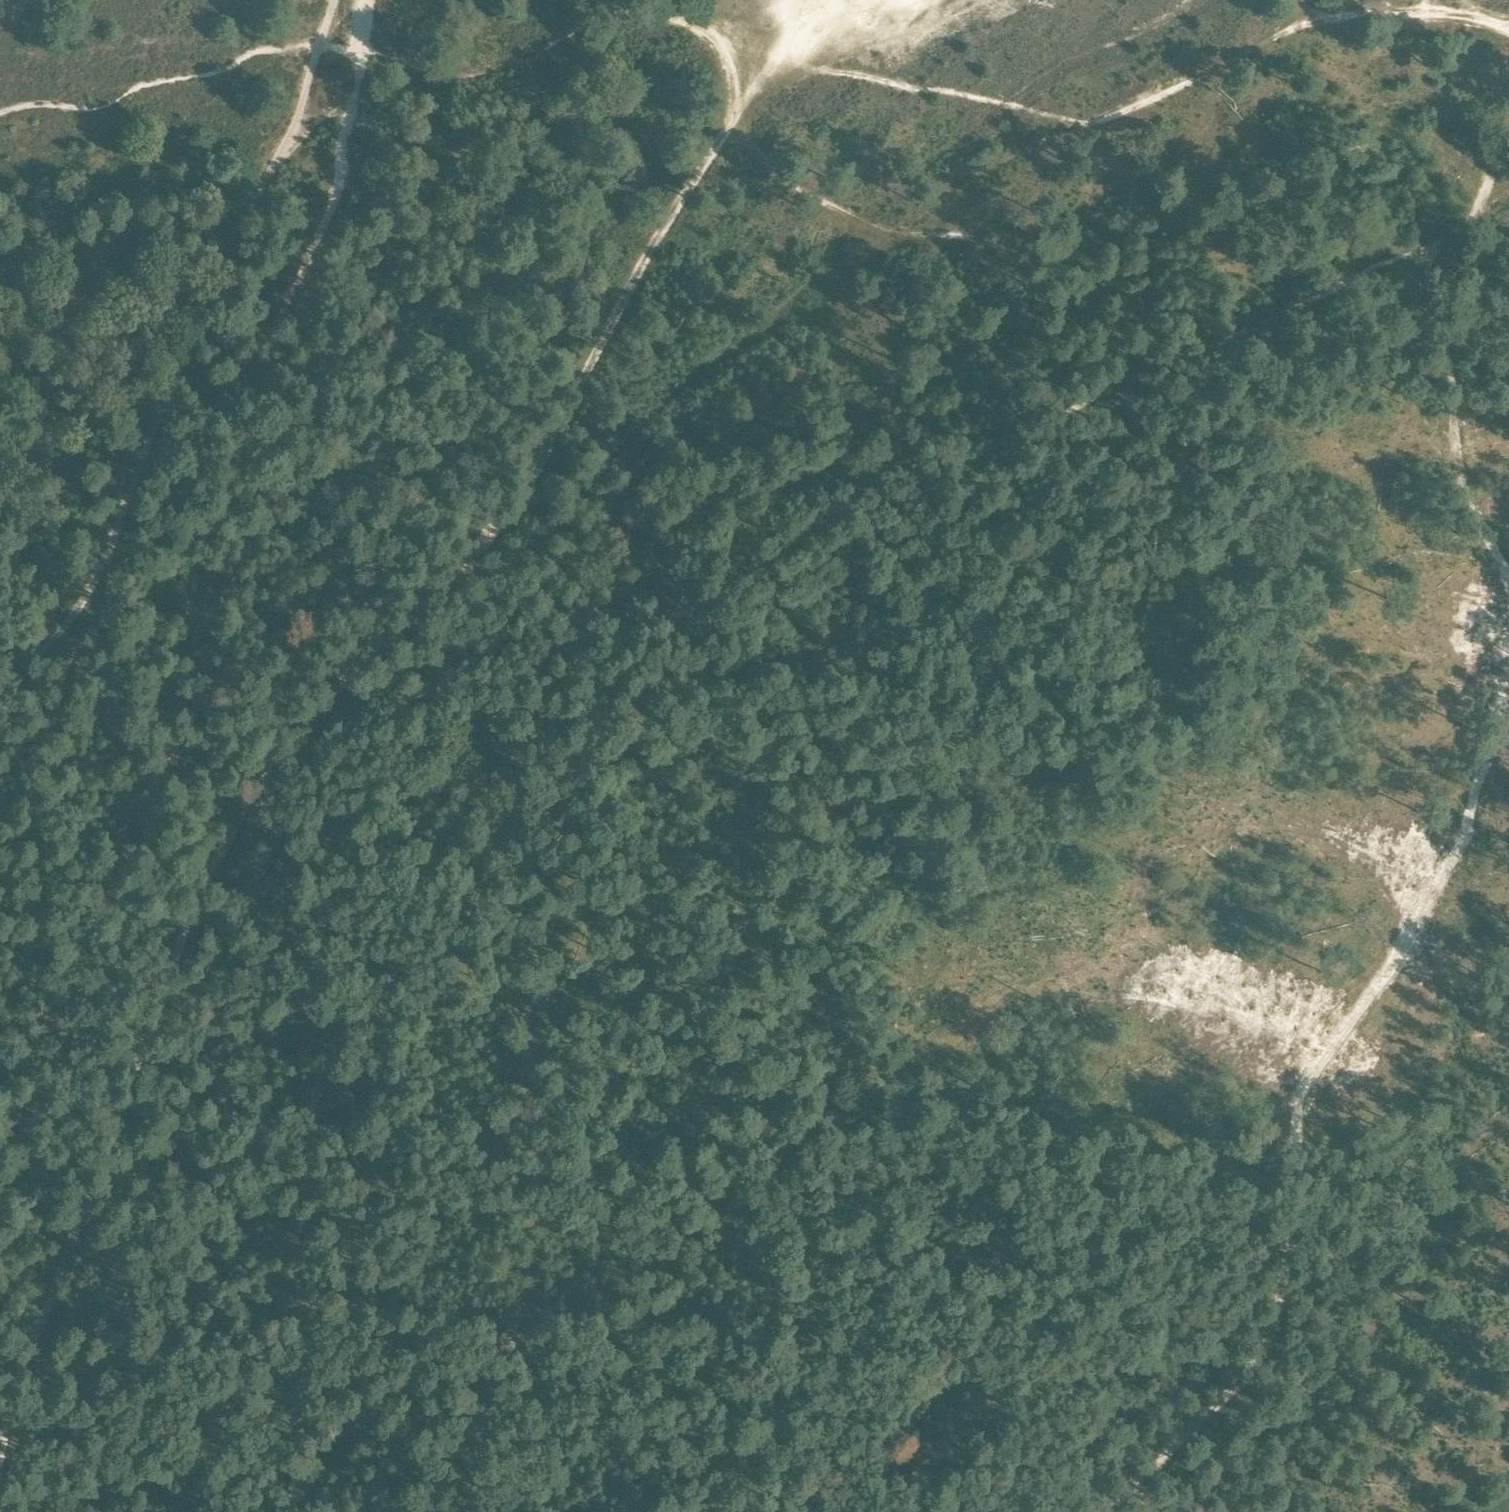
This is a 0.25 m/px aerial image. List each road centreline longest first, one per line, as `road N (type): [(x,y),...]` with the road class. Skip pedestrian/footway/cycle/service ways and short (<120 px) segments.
road 1 (track): [(369,0),(340,182),(250,392),(174,644)]
road 2 (track): [(174,644),(117,865),(0,1187)]

